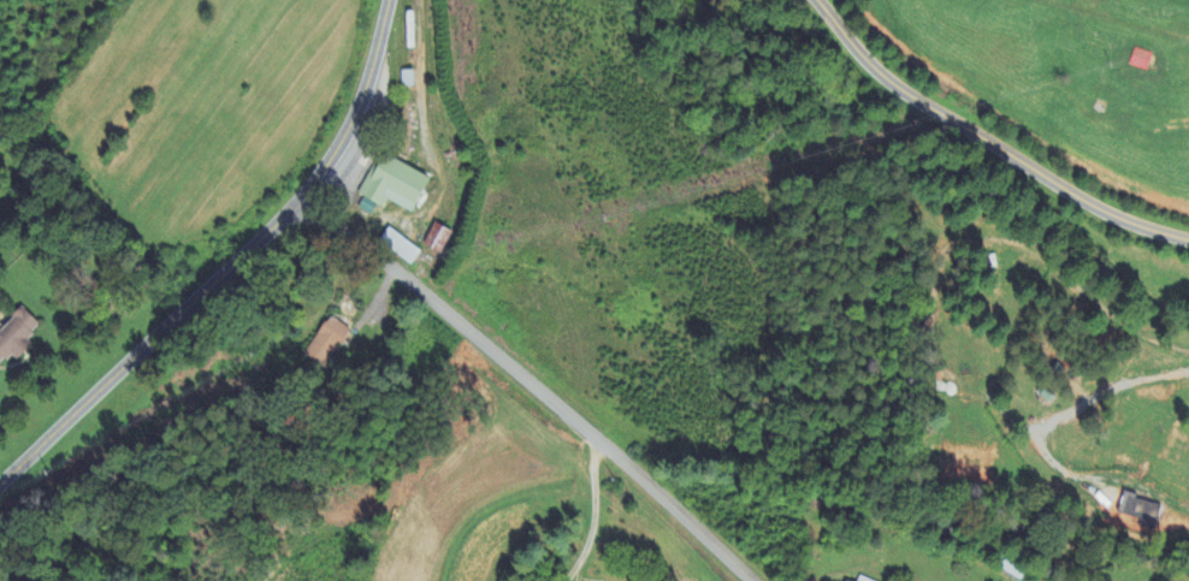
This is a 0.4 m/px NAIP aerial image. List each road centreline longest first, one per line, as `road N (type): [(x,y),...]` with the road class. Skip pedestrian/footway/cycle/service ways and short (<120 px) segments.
road 1 (residential): [(0,482),(298,198),(351,117),(387,0)]
road 2 (residential): [(746,580),(298,198)]
road 3 (residential): [(816,0),(893,84),(1089,203),(1188,241)]
road 4 (residential): [(929,107),(823,173)]

